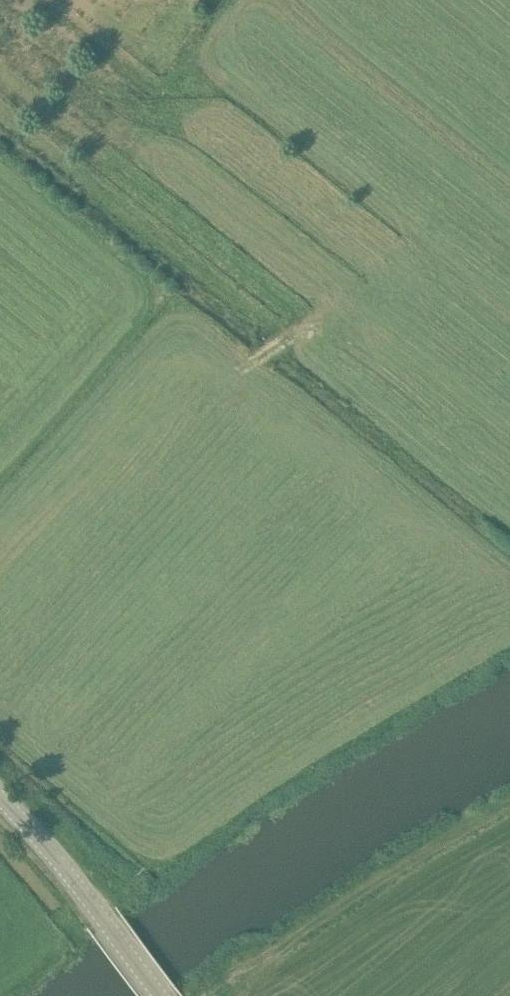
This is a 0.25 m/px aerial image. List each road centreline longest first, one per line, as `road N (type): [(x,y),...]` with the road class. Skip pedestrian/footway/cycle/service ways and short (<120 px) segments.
road 1 (tertiary): [(163,995),(0,796)]

